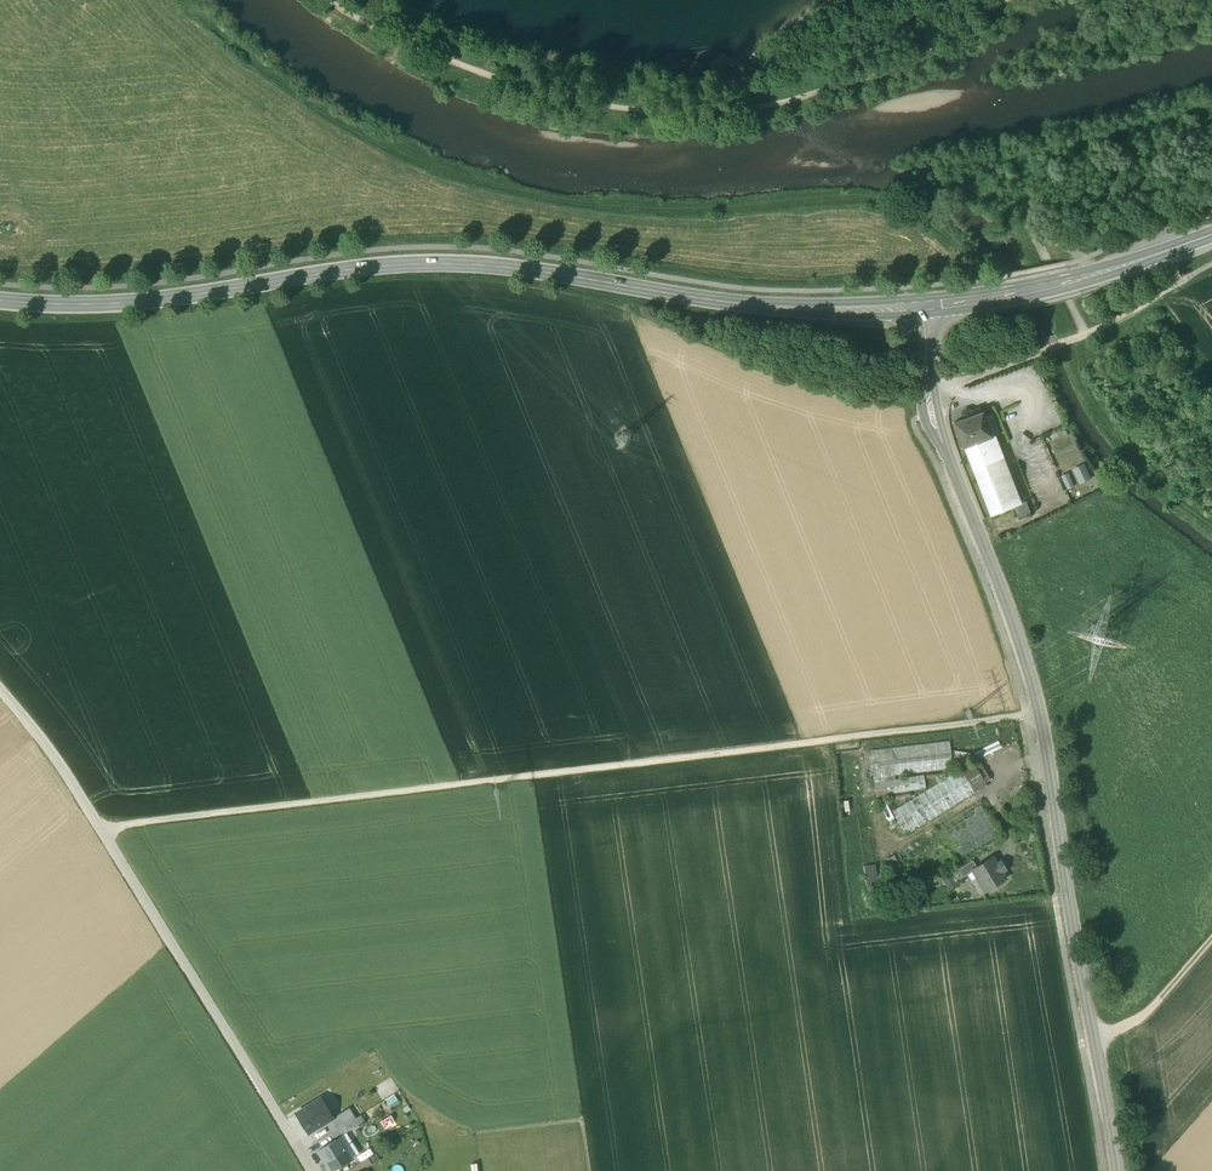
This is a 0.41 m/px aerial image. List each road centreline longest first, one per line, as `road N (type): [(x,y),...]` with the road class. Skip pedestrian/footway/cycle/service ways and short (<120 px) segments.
road 1 (track): [(1040,720),(110,839)]
road 2 (secondary): [(924,307),(714,300),(449,263),(364,267),(109,304),(0,300)]
road 3 (track): [(183,0),(296,100),(453,180),(553,207),(646,219),(877,204),(951,237),(966,251),(986,299)]
road 4 (secondary): [(924,307),(932,415),(1009,600),(1048,752),(1116,1170)]
road 5 (track): [(324,0),(429,58),(505,87),(651,119),(801,109),(905,70),(1032,0)]
road 6 (residential): [(0,683),(190,957),(311,1170)]
road 7 (secondary): [(1211,234),(1088,276),(924,307)]
road 8 (track): [(1211,967),(1151,1032),(1095,1046)]
road 9 (track): [(1211,265),(1087,333)]
road 10 (track): [(1211,28),(1146,44),(1105,0)]

